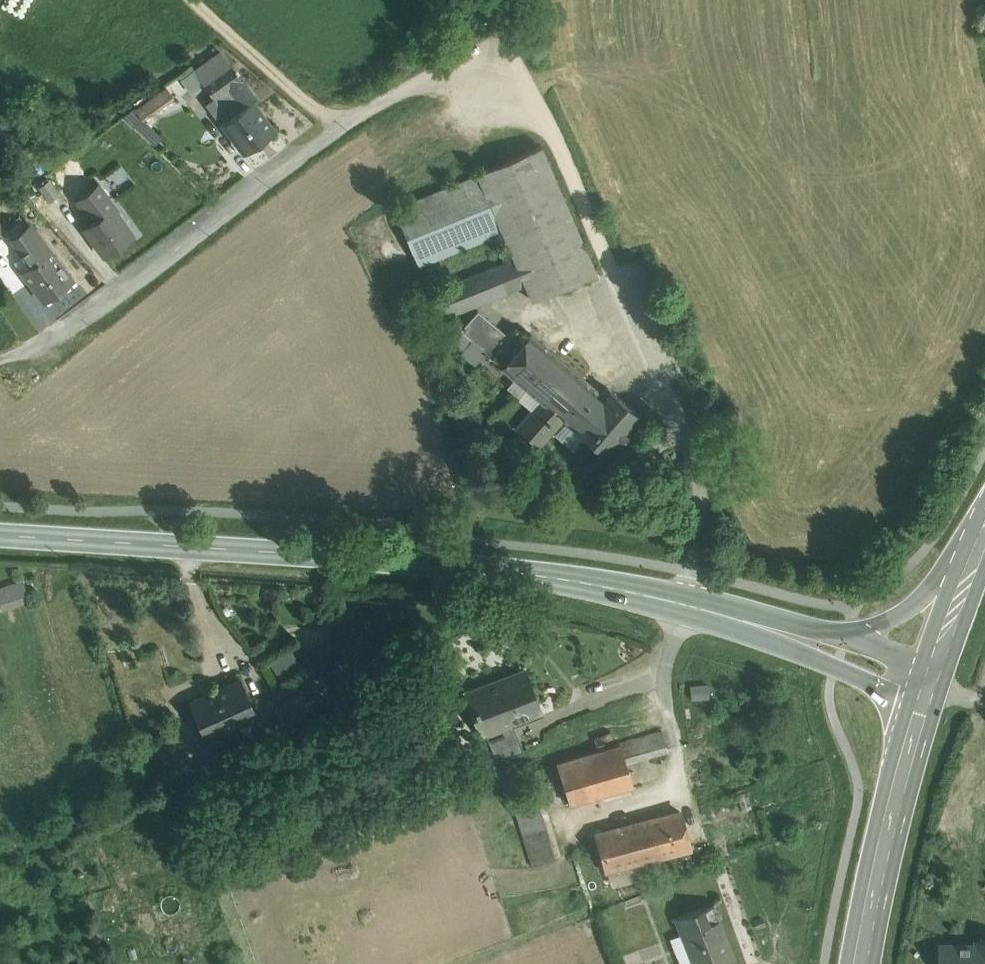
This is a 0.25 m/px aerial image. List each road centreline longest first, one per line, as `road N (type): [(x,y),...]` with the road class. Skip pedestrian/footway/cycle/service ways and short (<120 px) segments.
road 1 (tertiary): [(0,536),(531,575),(685,604)]
road 2 (residential): [(502,49),(554,133),(695,468),(701,534),(685,604)]
road 3 (residential): [(502,49),(341,125),(38,352)]
road 4 (secondary): [(860,963),(924,704)]
road 5 (tertiary): [(777,631),(836,668),(924,704)]
road 6 (tertiary): [(970,573),(895,621),(846,640)]
road 7 (secondary): [(924,704),(970,573)]

